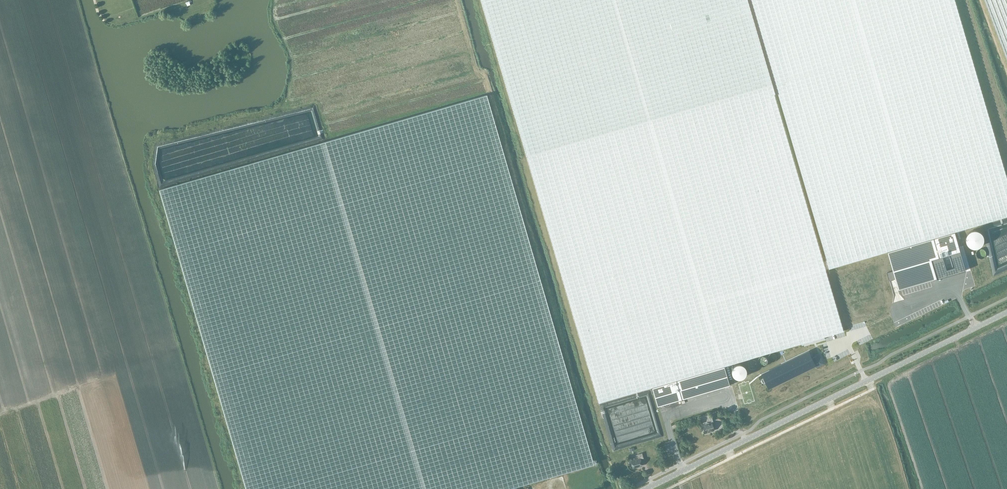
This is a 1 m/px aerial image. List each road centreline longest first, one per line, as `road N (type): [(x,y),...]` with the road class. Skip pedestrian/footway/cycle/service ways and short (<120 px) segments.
road 1 (unclassified): [(647,488),(1006,313)]

